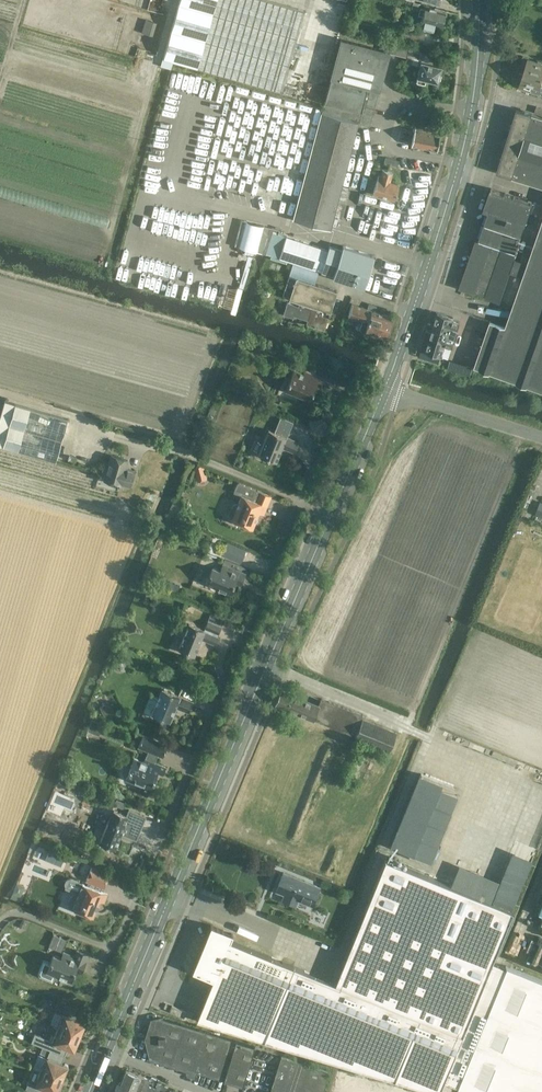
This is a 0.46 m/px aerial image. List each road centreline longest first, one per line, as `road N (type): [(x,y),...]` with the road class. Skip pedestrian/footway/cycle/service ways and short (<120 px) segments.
road 1 (primary): [(89,1091),(384,389)]
road 2 (primary): [(384,389),(459,162),(474,91),(478,0)]
road 3 (unclassified): [(541,437),(384,389)]

